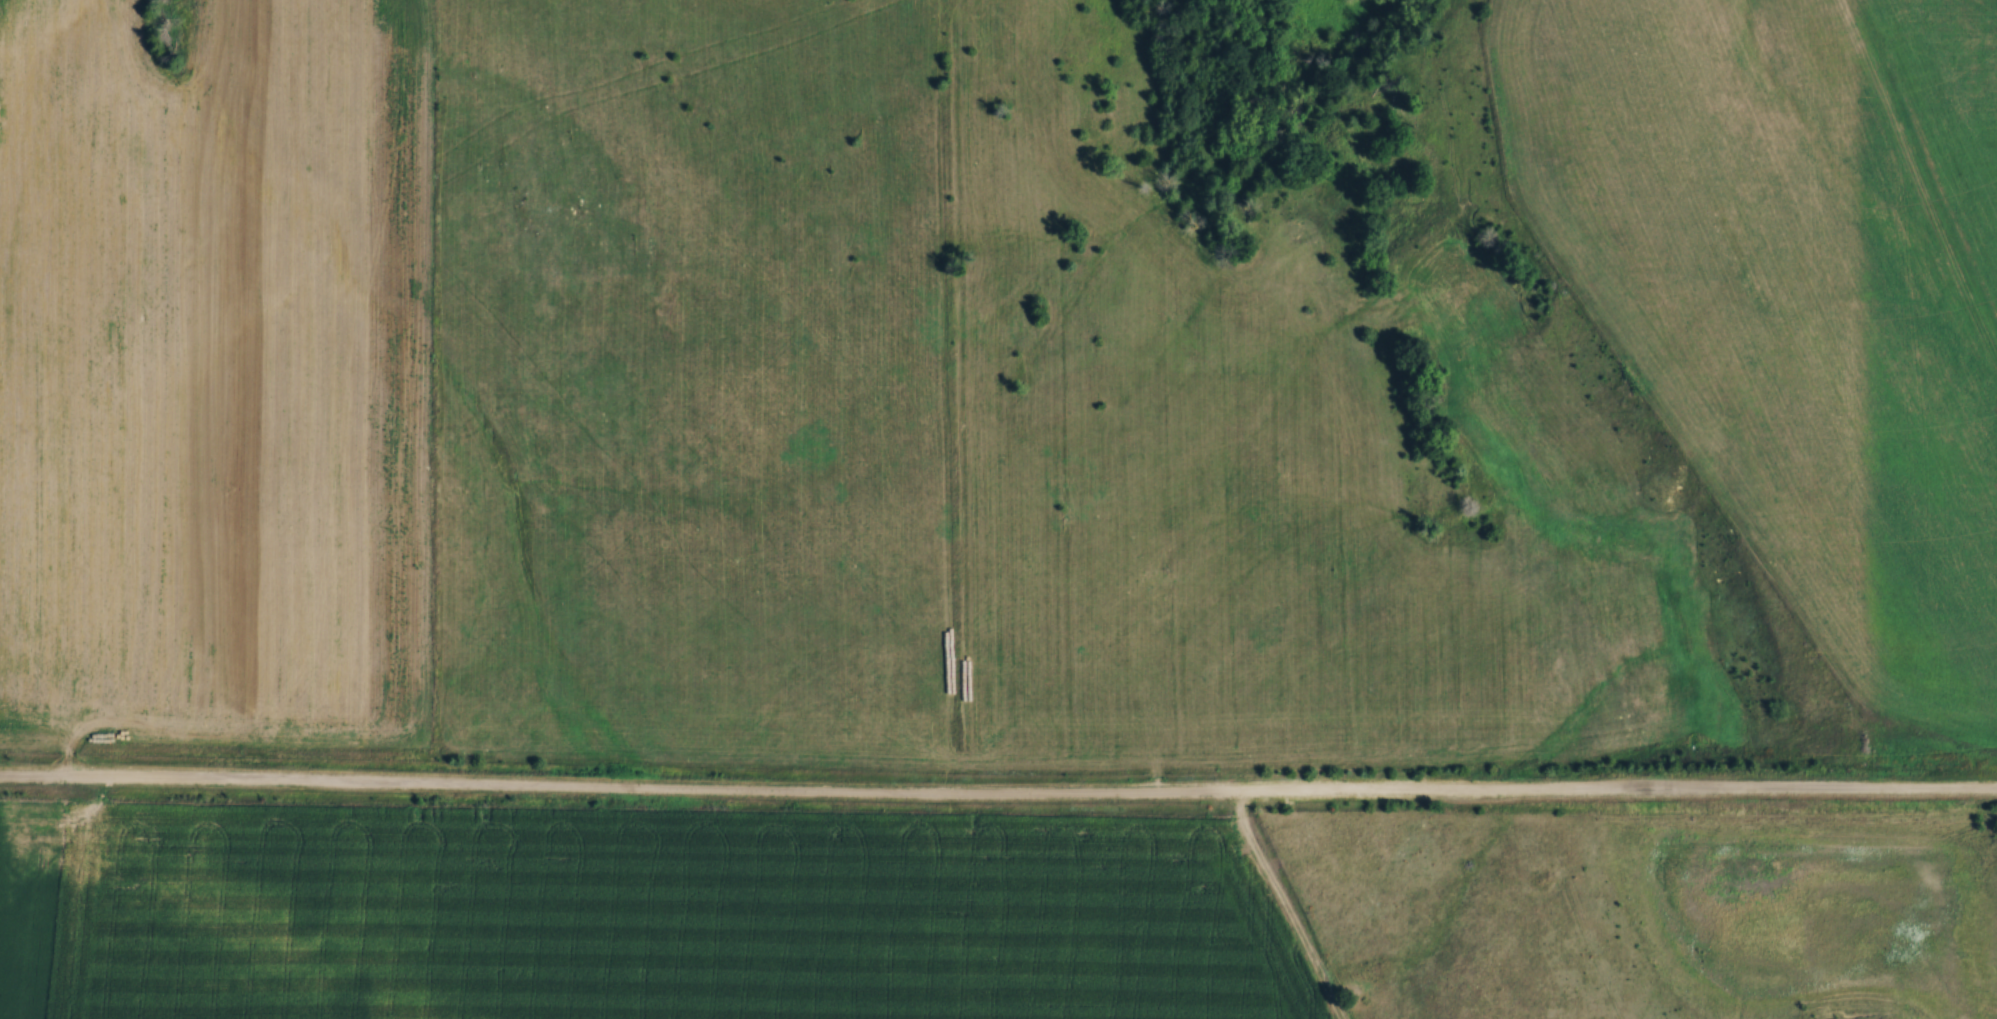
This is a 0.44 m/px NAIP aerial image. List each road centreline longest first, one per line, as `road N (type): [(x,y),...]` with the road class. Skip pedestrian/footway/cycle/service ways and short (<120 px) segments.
road 1 (residential): [(1996,790),(973,798),(0,778)]

